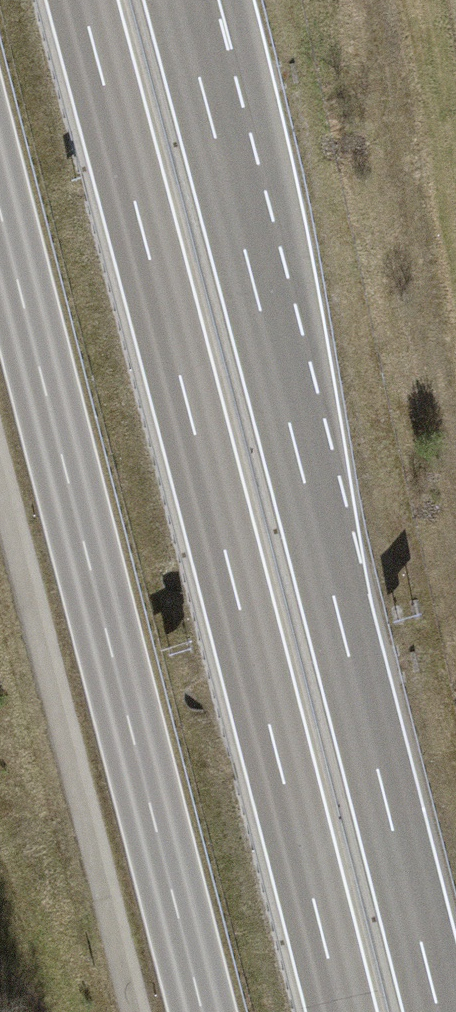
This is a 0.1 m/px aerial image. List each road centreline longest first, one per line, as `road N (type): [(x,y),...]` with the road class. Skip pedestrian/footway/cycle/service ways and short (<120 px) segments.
road 1 (trunk): [(81,0),(341,1011)]
road 2 (trunk): [(438,1011),(194,59)]
road 3 (primary): [(0,212),(202,1011)]

